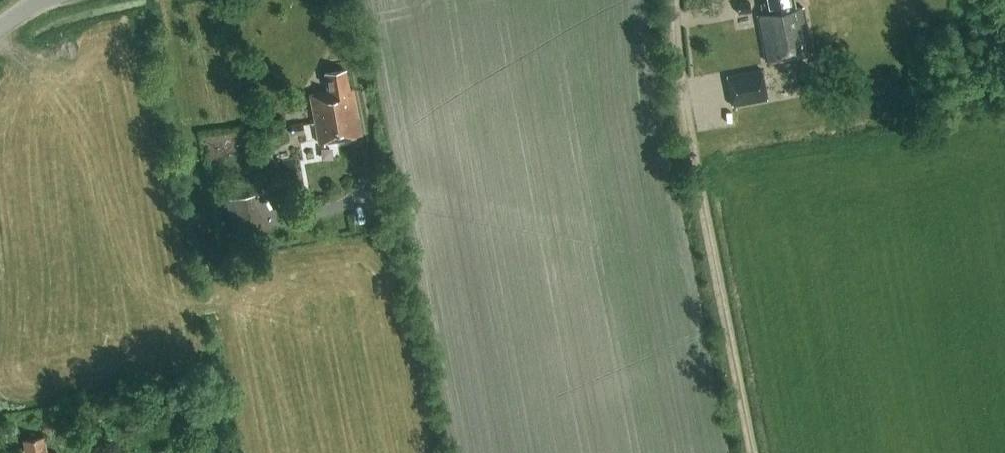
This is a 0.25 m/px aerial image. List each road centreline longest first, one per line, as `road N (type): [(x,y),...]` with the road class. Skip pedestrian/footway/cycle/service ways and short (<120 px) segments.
road 1 (track): [(666,0),(667,38),(750,452)]

